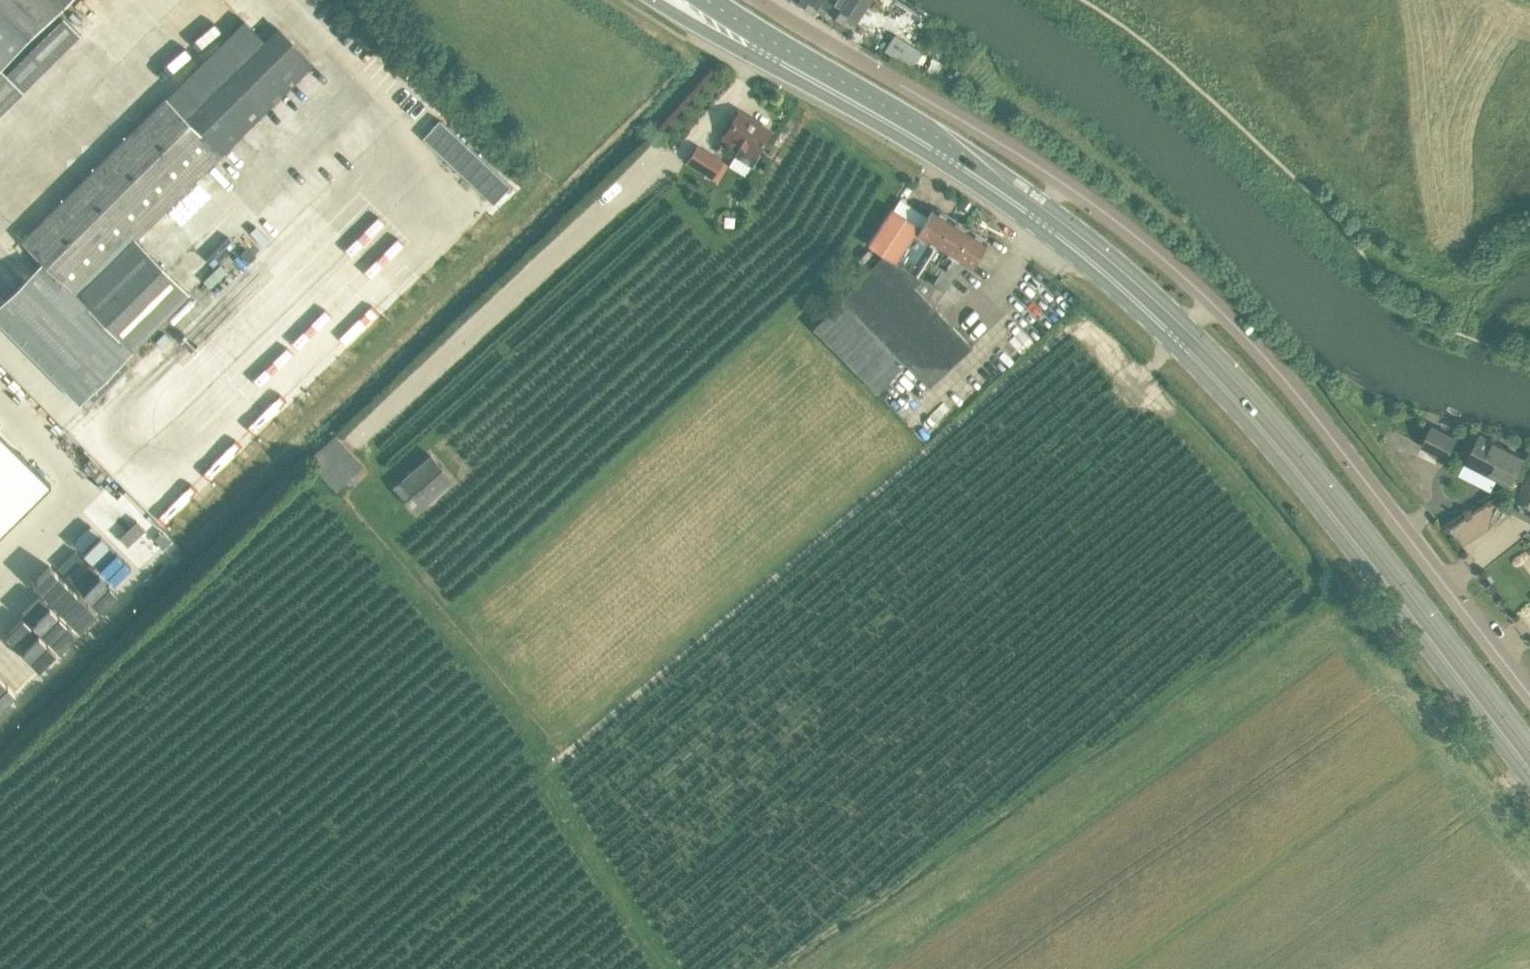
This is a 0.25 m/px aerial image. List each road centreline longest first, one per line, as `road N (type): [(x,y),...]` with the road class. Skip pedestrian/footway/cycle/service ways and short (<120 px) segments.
road 1 (primary): [(1529,771),(1256,420),(1040,217)]
road 2 (unclassified): [(1529,692),(1294,380),(1180,267),(1059,181)]
road 3 (track): [(354,439),(652,170),(677,156),(763,53)]
road 4 (primary): [(1040,217),(702,18)]
road 5 (unclassified): [(1059,181),(758,0)]

